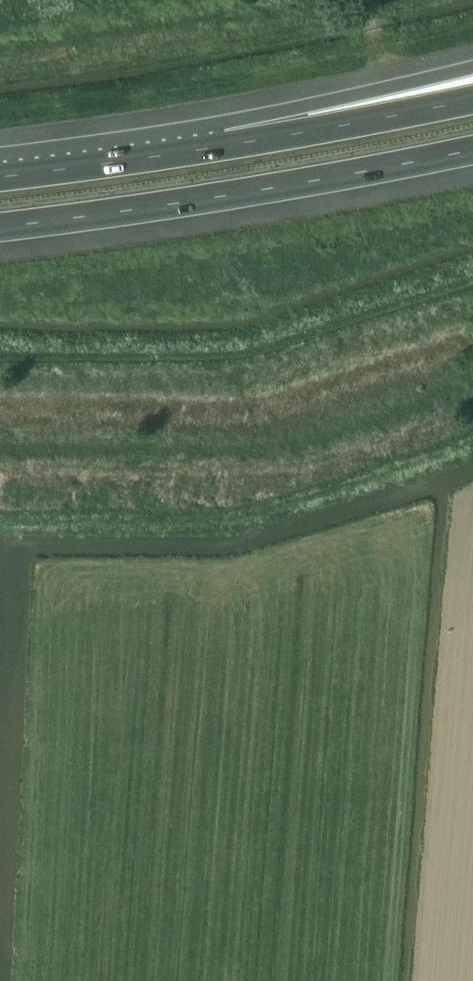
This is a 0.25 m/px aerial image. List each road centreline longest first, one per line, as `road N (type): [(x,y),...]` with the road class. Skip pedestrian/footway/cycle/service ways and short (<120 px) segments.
road 1 (motorway): [(0,225),(252,190),(472,148)]
road 2 (motorway): [(472,69),(224,145)]
road 3 (motorway): [(472,99),(224,145)]
road 4 (motorway): [(224,145),(0,176)]

